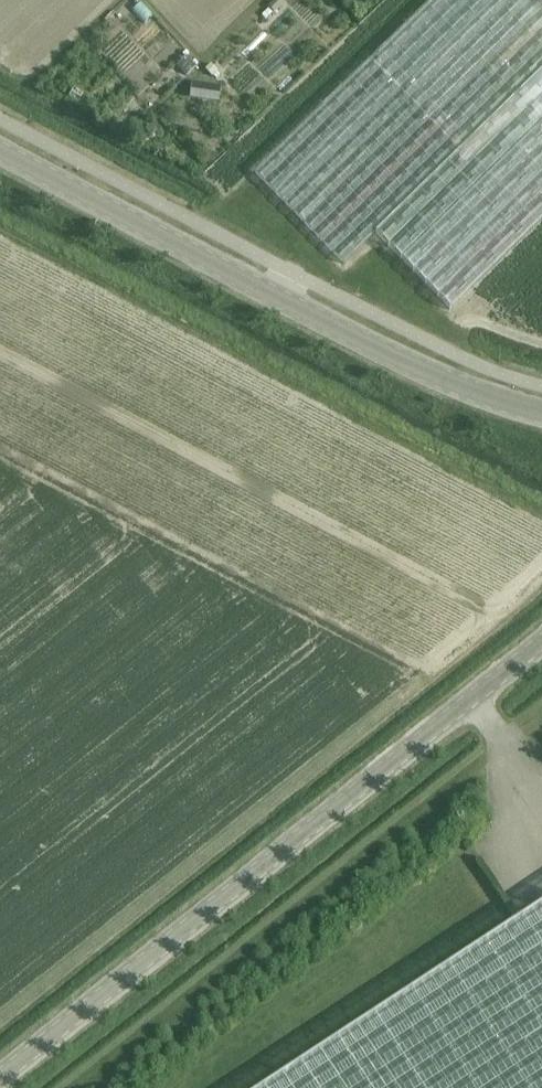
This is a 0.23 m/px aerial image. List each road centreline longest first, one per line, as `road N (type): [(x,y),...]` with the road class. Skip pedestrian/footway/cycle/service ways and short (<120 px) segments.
road 1 (tertiary): [(0,1080),(541,640)]
road 2 (tertiary): [(541,414),(429,376),(0,152)]

